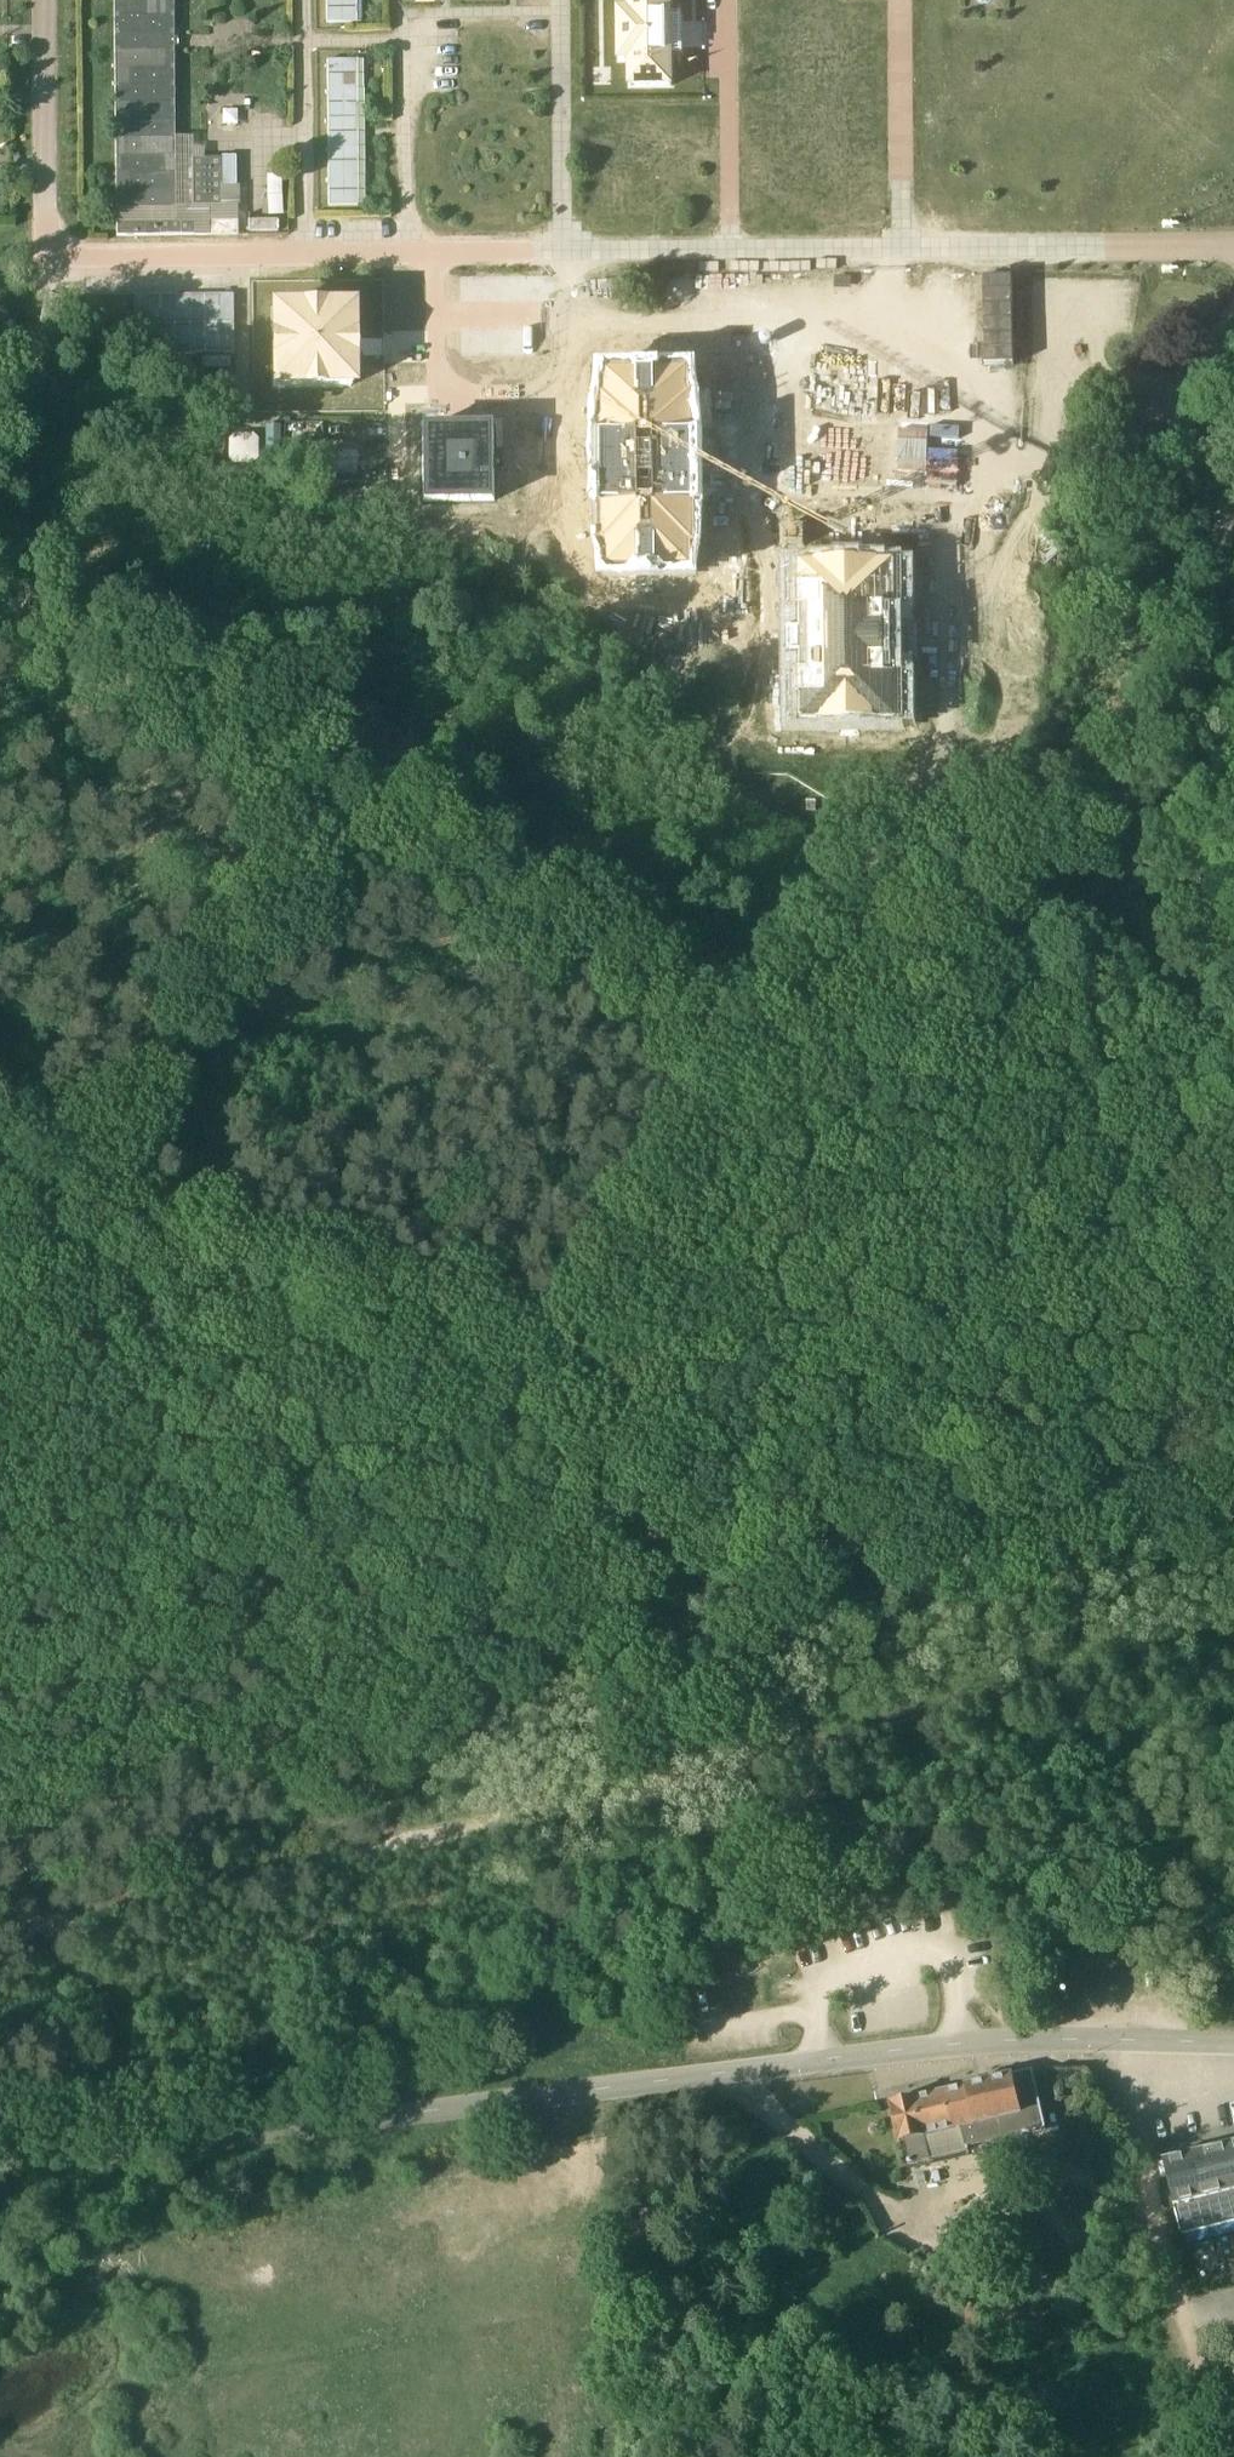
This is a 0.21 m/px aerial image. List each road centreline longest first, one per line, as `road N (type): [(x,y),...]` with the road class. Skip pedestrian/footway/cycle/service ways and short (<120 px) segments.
road 1 (unclassified): [(0,2168),(967,2041),(1233,2043)]
road 2 (track): [(1104,418),(1113,481),(1091,550),(904,835)]

